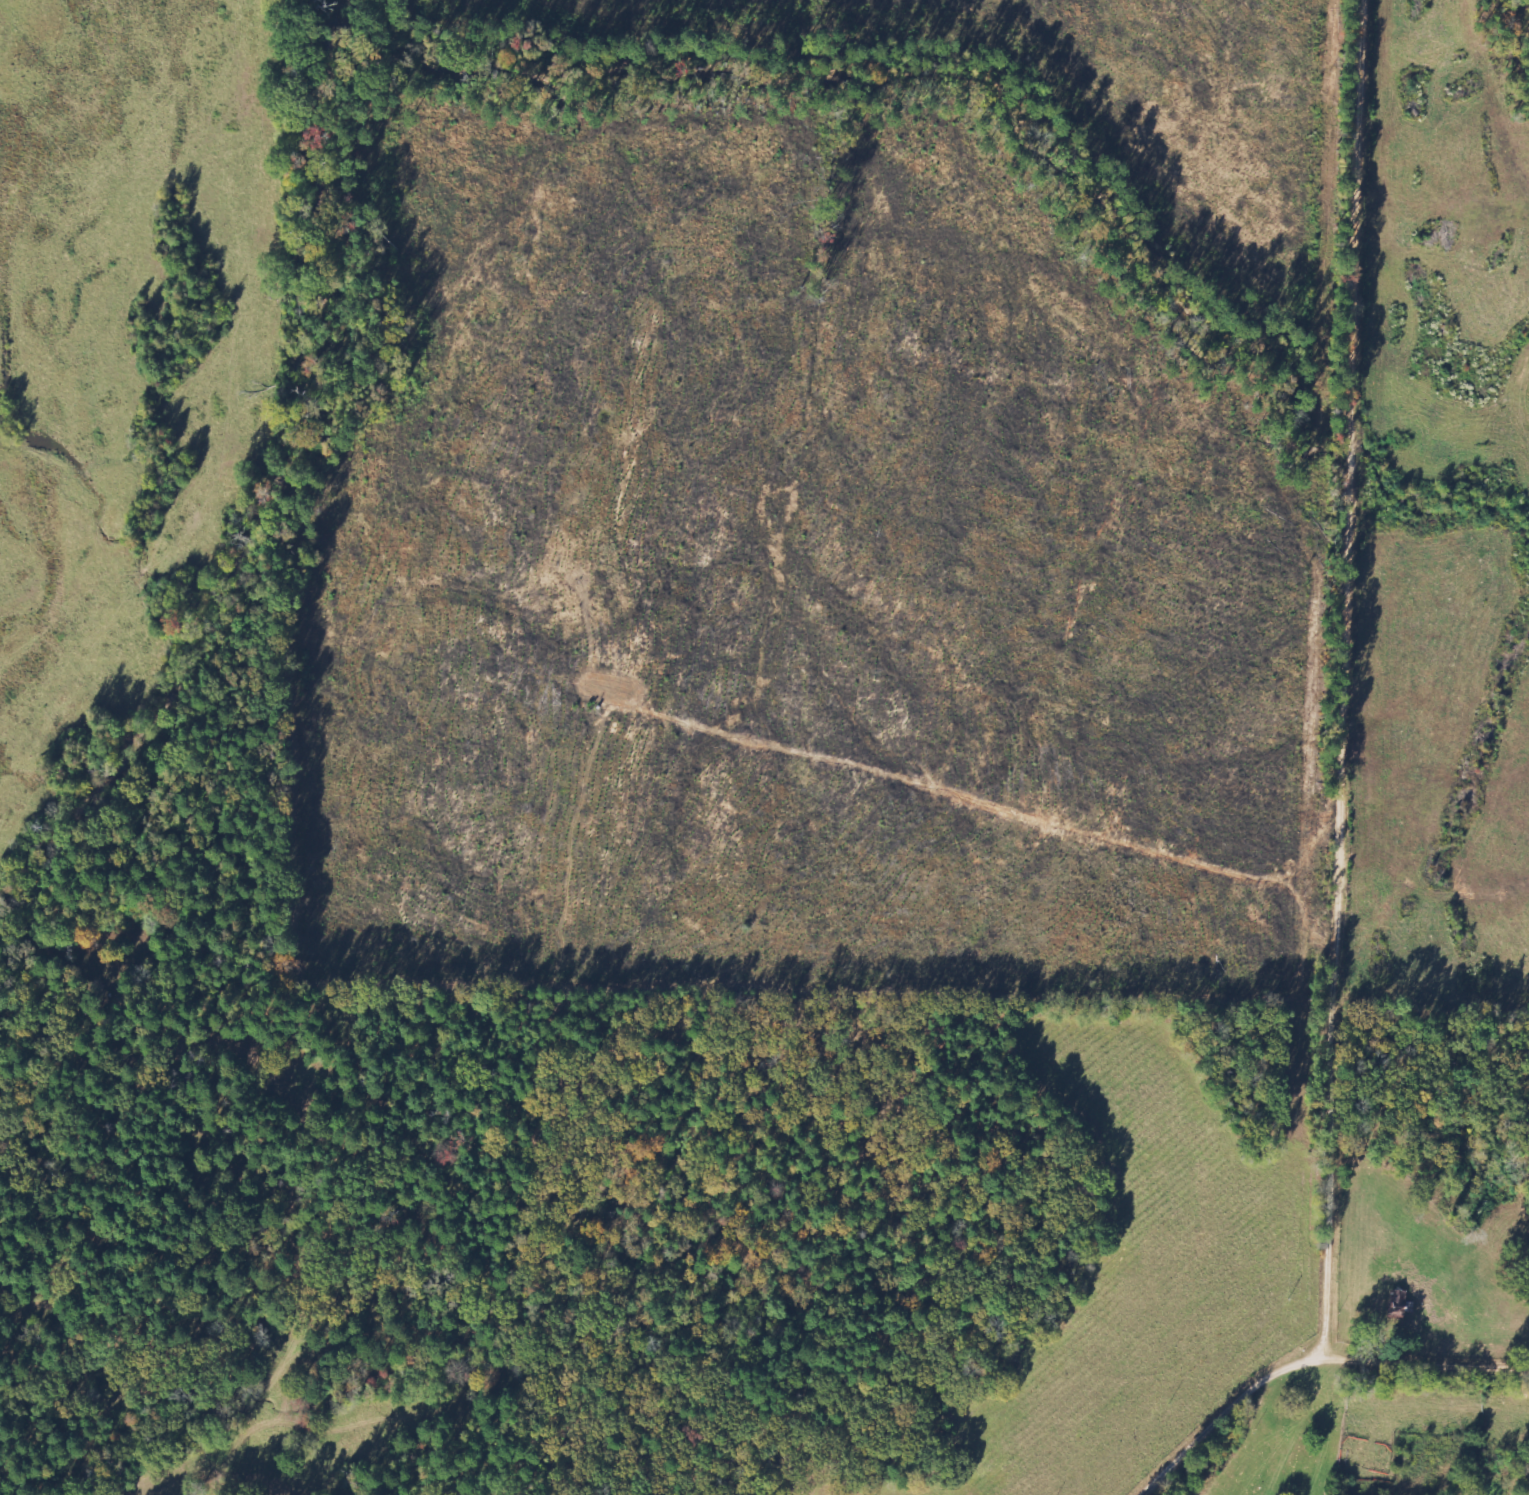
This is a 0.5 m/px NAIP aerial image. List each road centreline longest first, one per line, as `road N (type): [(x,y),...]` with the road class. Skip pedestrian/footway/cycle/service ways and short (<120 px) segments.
road 1 (residential): [(1375,0),(1329,1362)]
road 2 (residential): [(1151,1494),(1245,1395),(1329,1362)]
road 3 (residential): [(1528,1370),(1464,1369),(1450,1382),(1414,1367),(1329,1362)]

